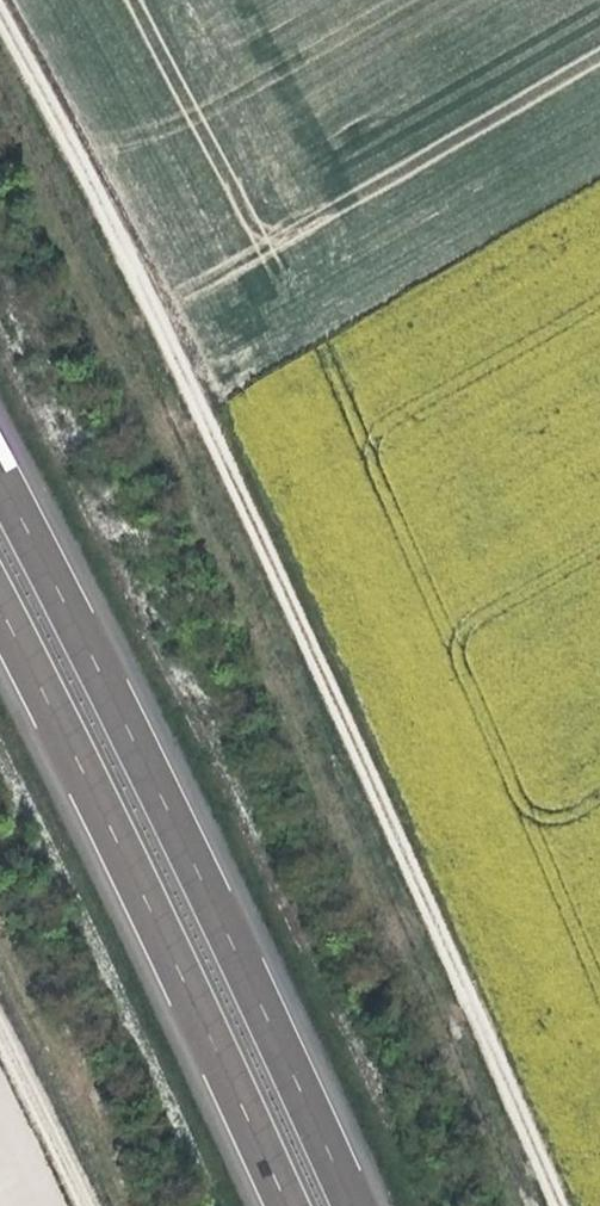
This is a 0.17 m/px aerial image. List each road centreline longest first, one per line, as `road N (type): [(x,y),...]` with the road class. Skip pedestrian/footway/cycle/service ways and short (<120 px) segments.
road 1 (track): [(561,1205),(437,894),(179,354),(0,12)]
road 2 (motorway): [(355,1205),(100,658),(0,470)]
road 3 (motorway): [(0,601),(287,1205)]
road 4 (track): [(76,1205),(0,1054)]

